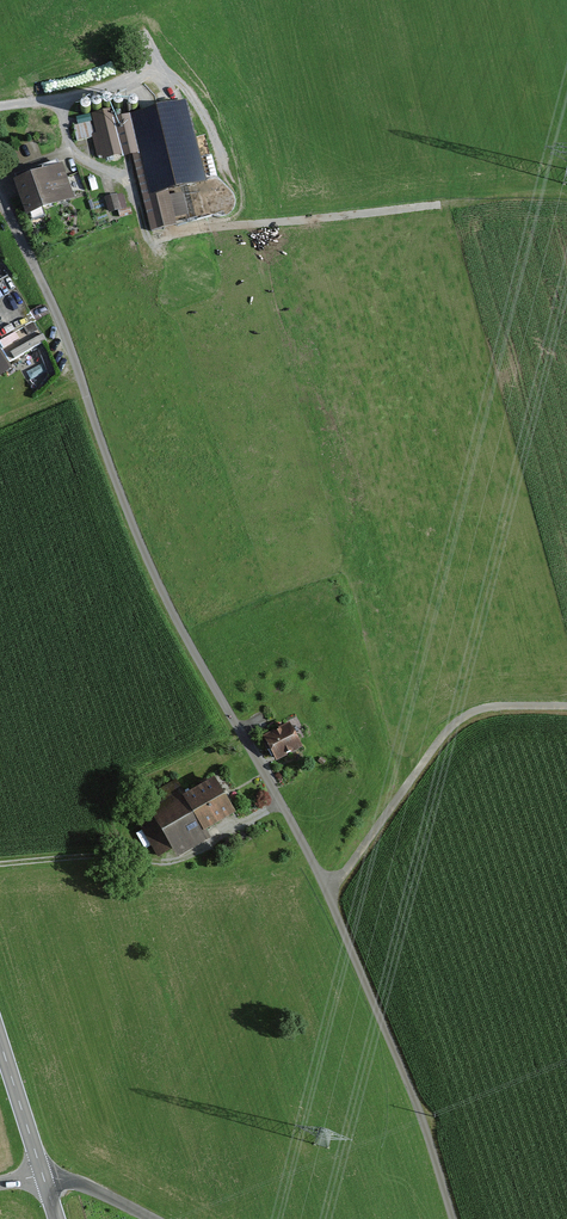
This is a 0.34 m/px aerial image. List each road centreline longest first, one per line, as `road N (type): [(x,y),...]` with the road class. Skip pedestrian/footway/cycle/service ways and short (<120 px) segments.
road 1 (unclassified): [(0,198),(55,309),(138,542),(327,892),(426,1129),(453,1218)]
road 2 (track): [(55,100),(63,145),(77,161),(120,171),(144,237),(157,241),(199,227),(433,205)]
road 3 (track): [(327,892),(439,739),(468,713),(566,706)]
road 4 (track): [(0,108),(161,66),(185,93)]
road 5 (primary): [(42,1176),(0,1043)]

